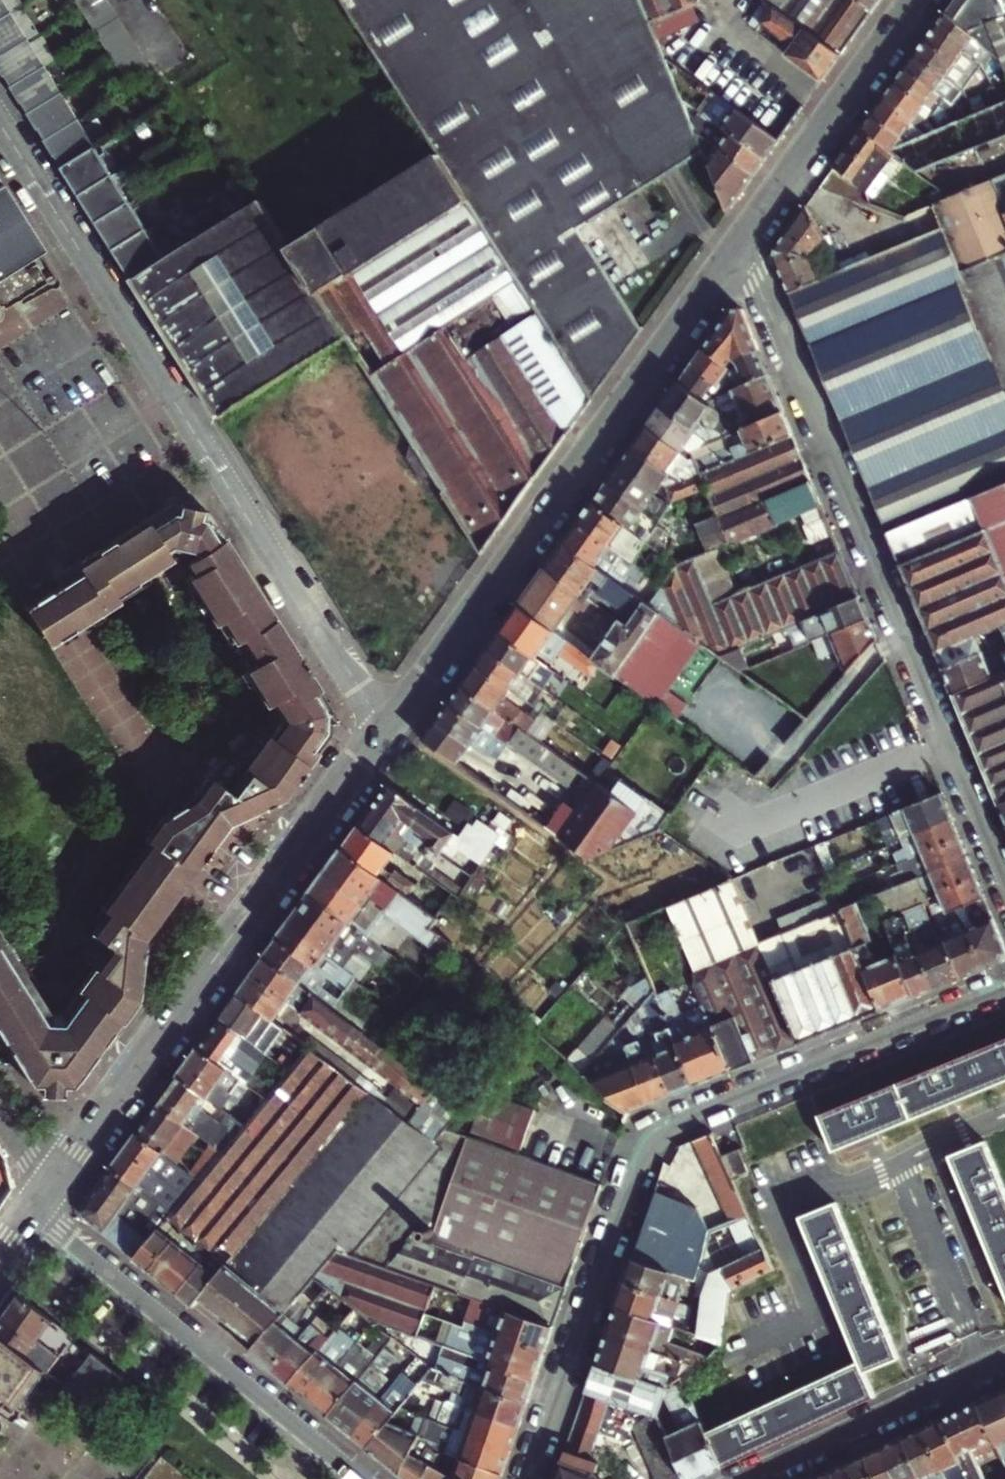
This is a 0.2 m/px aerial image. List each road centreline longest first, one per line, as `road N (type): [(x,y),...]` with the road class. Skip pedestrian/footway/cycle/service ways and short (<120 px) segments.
road 1 (residential): [(530,1478),(643,1155),(697,1114),(1004,988)]
road 2 (residential): [(0,121),(383,729)]
road 3 (residential): [(740,243),(1004,876)]
road 4 (residential): [(740,243),(444,658),(383,729)]
road 5 (residential): [(383,729),(55,1177)]
road 6 (residential): [(358,1478),(32,1210)]
road 7 (residential): [(918,0),(740,243)]
road 8 (residential): [(1004,1360),(749,1478)]

